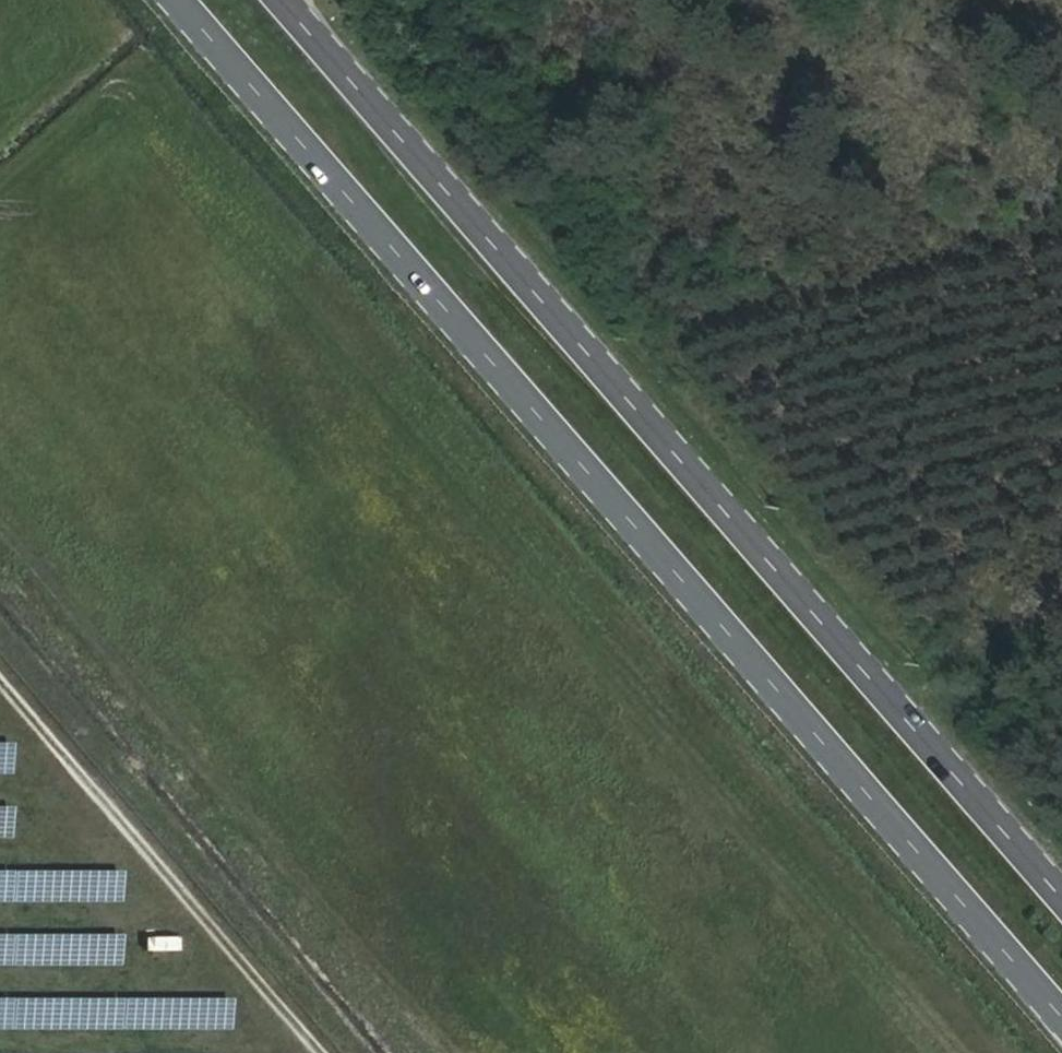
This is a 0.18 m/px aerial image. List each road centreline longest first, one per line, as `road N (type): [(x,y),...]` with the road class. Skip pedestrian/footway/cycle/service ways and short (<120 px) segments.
road 1 (primary): [(179,0),(1061,1016)]
road 2 (primary): [(1061,896),(281,0)]

